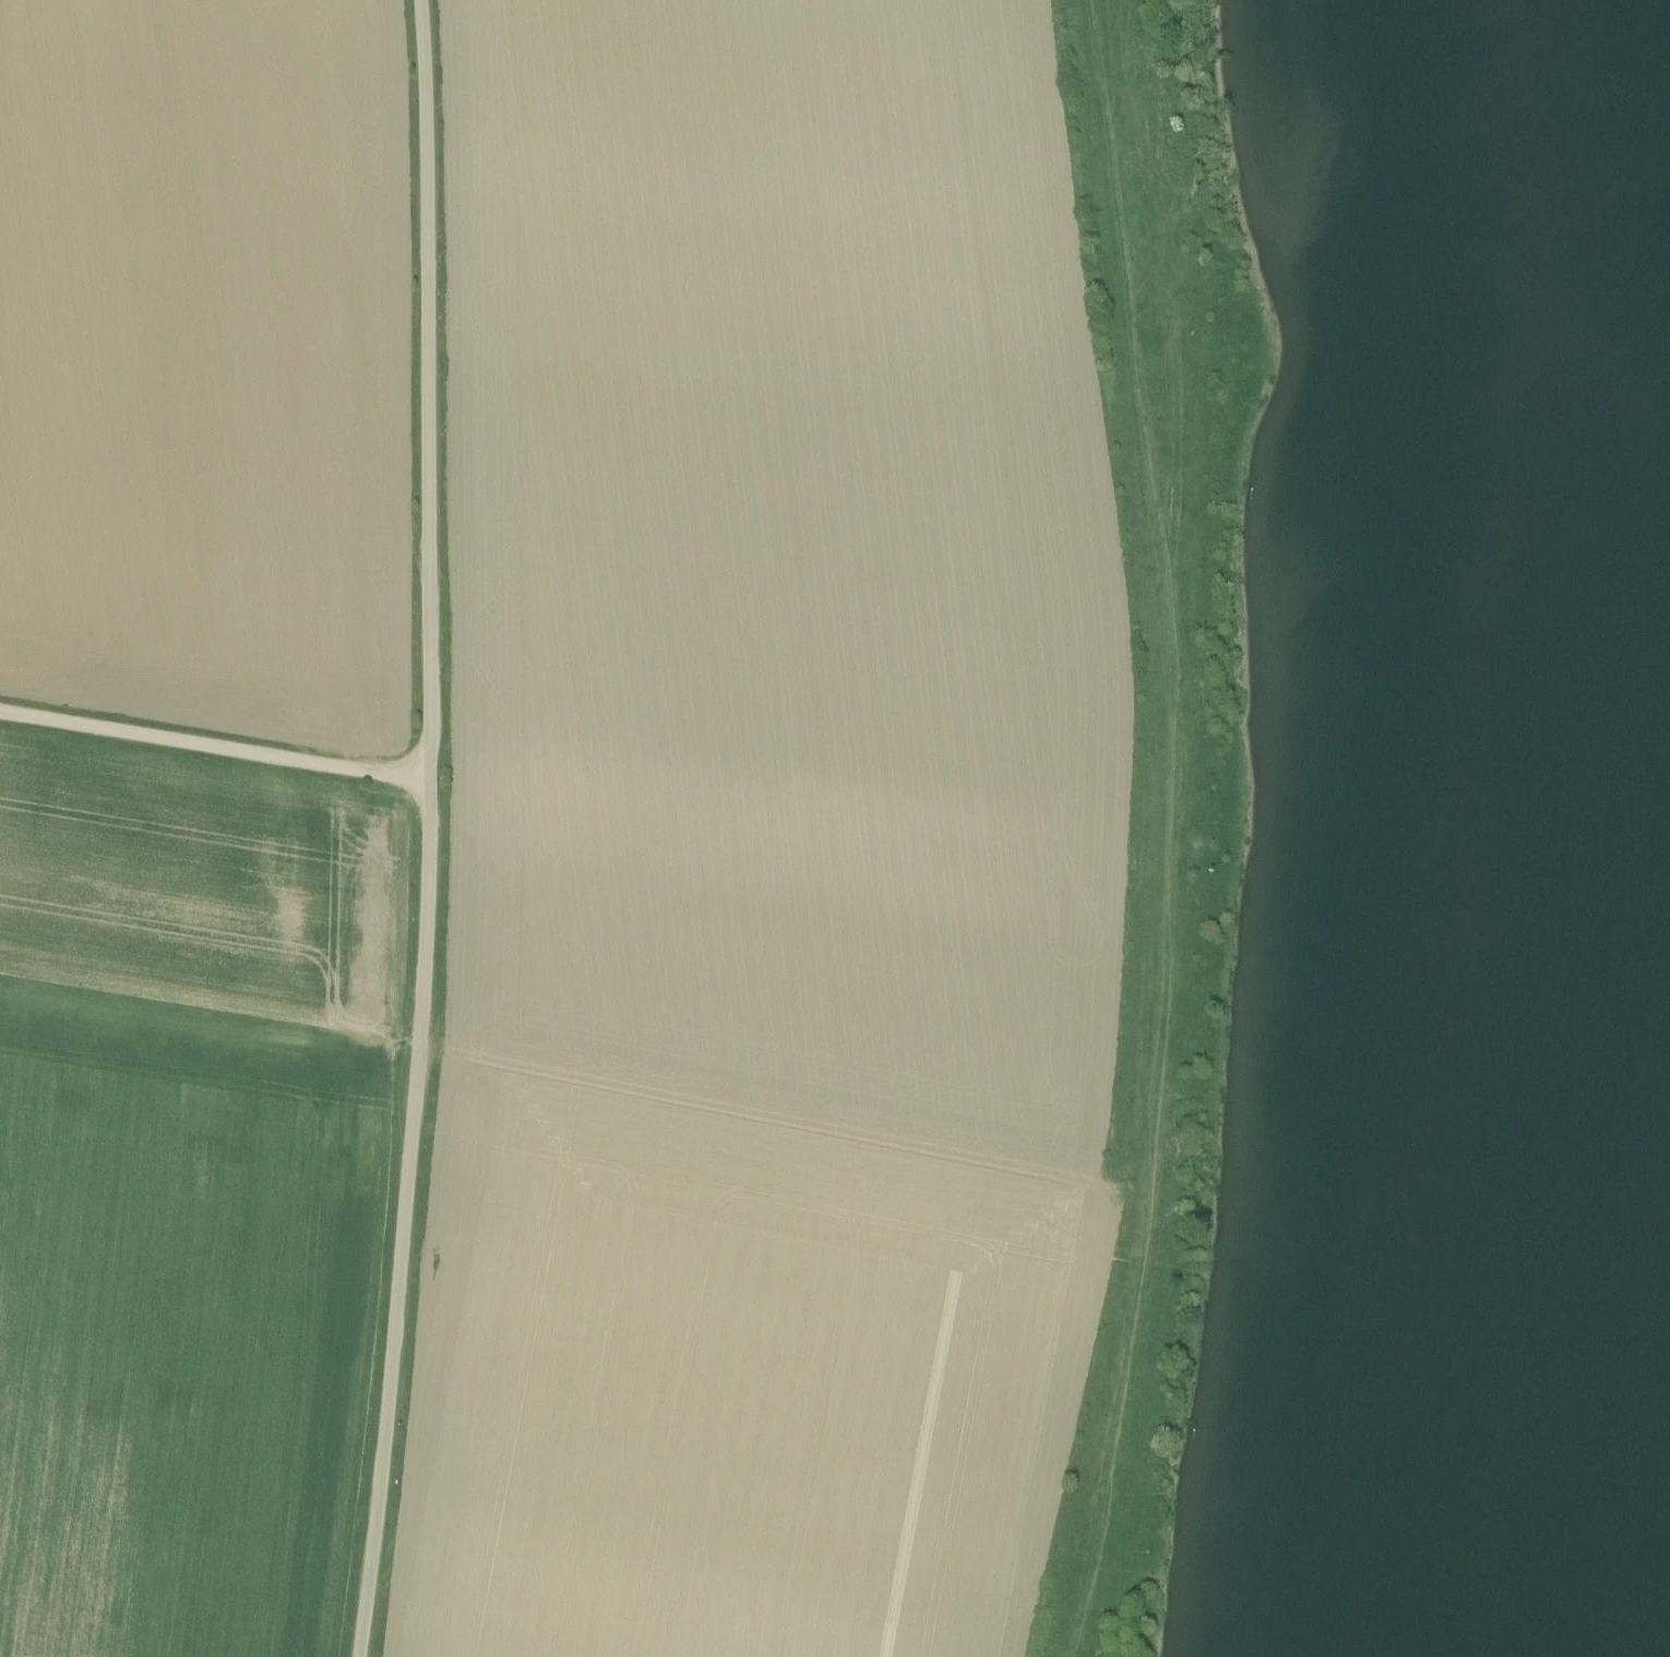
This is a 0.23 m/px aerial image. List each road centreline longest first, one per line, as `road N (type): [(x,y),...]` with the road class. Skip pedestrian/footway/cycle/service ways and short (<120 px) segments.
road 1 (unclassified): [(359,1656),(423,1004),(431,785),(419,0)]
road 2 (track): [(431,785),(0,715)]

